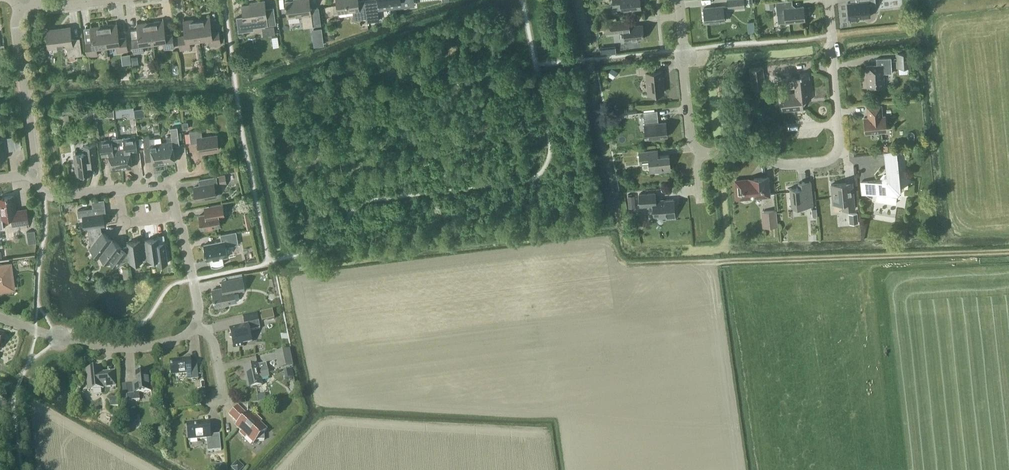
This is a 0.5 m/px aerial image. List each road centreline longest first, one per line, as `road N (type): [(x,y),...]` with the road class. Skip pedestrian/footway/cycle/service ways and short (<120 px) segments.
road 1 (residential): [(699,154),(748,150),(782,166),(828,162),(839,149),(827,0)]
road 2 (residential): [(29,174),(54,196),(169,187),(197,306),(194,327)]
road 3 (track): [(1008,250),(720,261)]
road 4 (residential): [(194,327),(175,341),(105,348),(0,318)]
road 5 (residential): [(14,0),(29,174)]
road 6 (residential): [(699,154),(691,142),(679,0)]

